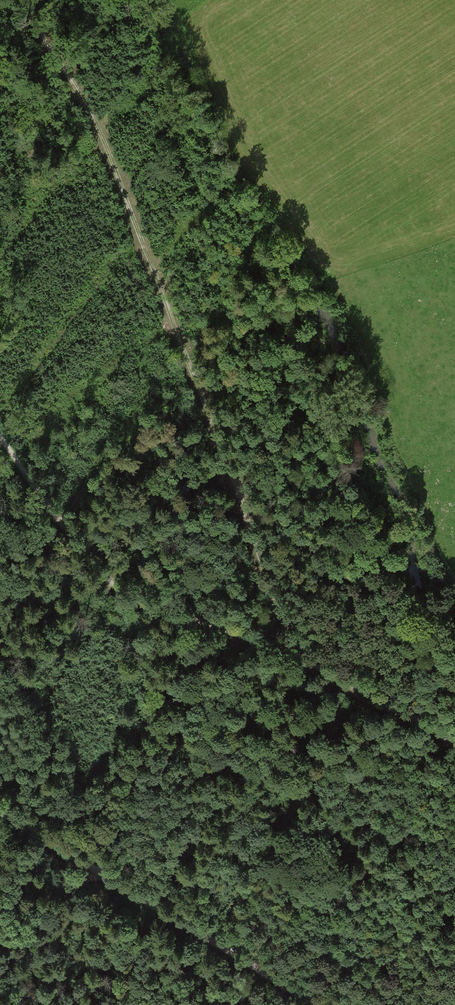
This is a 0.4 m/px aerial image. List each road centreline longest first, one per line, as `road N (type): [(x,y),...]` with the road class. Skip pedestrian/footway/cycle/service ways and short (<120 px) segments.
road 1 (track): [(302,661),(125,214),(49,87),(22,0)]
road 2 (track): [(454,742),(302,661),(111,581),(0,436)]
road 3 (track): [(0,814),(314,1004)]

